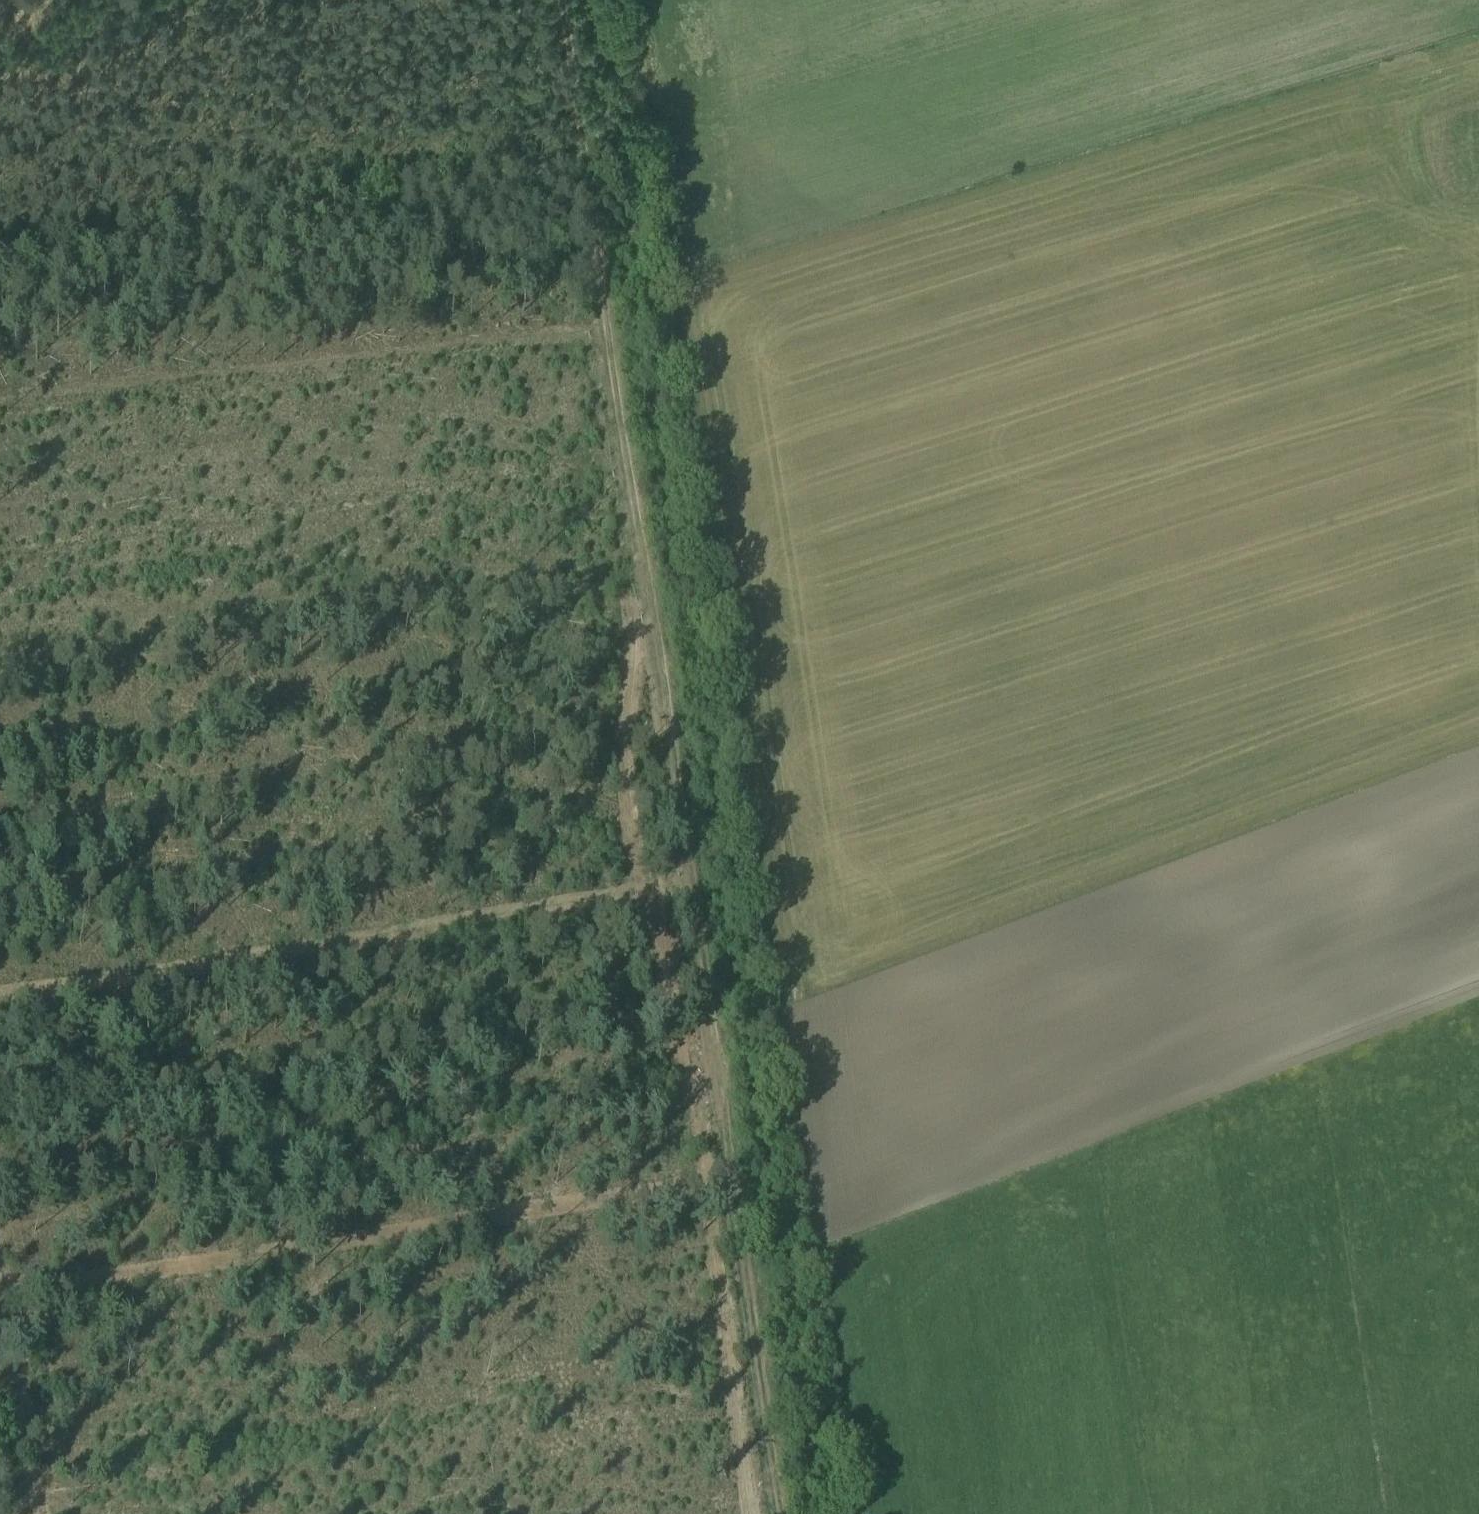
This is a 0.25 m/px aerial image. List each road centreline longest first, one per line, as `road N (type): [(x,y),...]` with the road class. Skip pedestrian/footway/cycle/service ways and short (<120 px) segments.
road 1 (track): [(586,150),(790,1513)]
road 2 (track): [(0,247),(586,150)]
road 3 (track): [(586,150),(563,0)]

